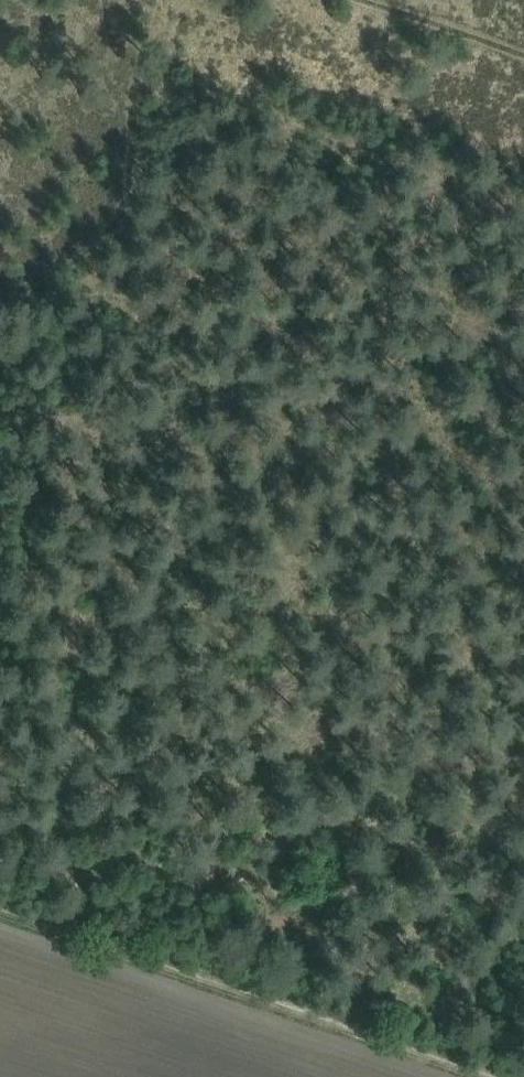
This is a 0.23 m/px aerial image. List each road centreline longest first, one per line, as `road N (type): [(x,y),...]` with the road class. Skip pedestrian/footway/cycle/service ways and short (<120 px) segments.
road 1 (track): [(514,1076),(0,900)]

